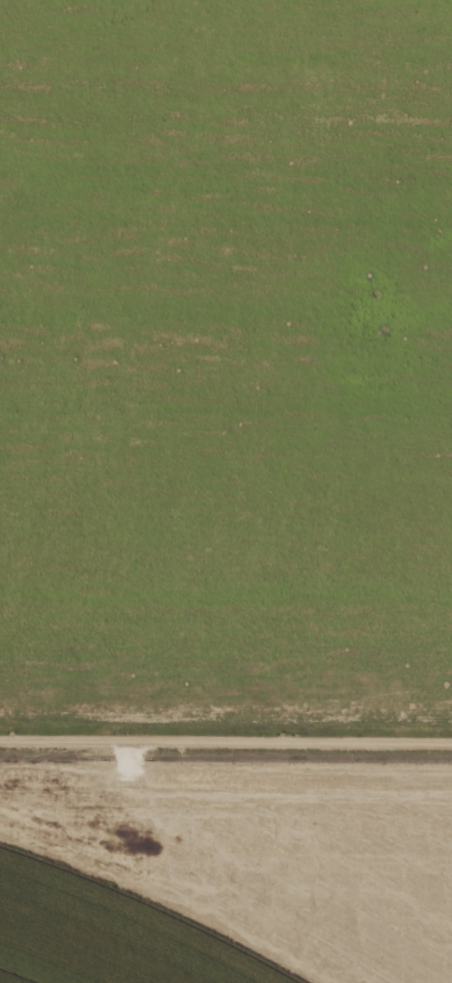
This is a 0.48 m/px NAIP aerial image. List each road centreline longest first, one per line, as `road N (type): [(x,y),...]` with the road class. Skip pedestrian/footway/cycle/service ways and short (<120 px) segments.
road 1 (residential): [(451,742),(0,739)]

